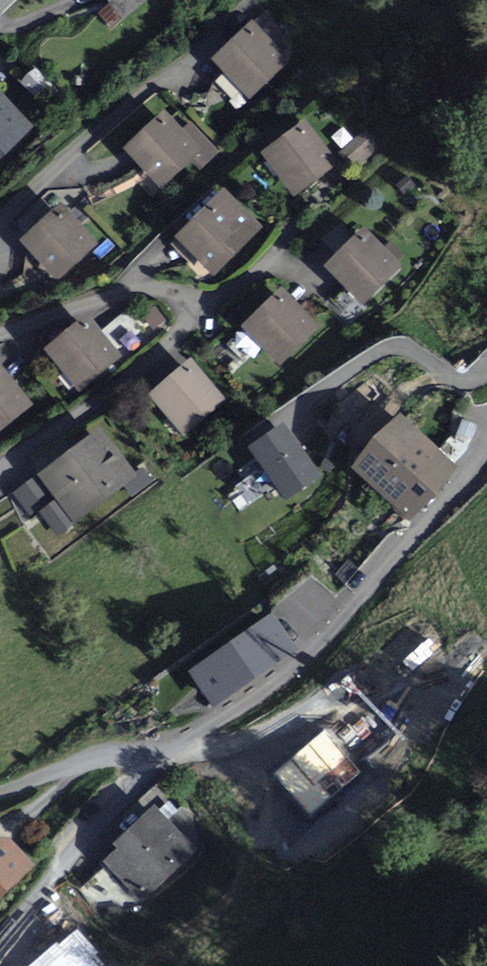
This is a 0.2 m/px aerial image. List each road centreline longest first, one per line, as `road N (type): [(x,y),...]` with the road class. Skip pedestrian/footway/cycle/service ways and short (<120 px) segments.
road 1 (residential): [(0,793),(104,760),(138,762),(146,772),(0,938)]
road 2 (residential): [(0,335),(123,295),(213,301),(261,268),(305,212)]
road 3 (residential): [(209,50),(126,109),(0,221)]

